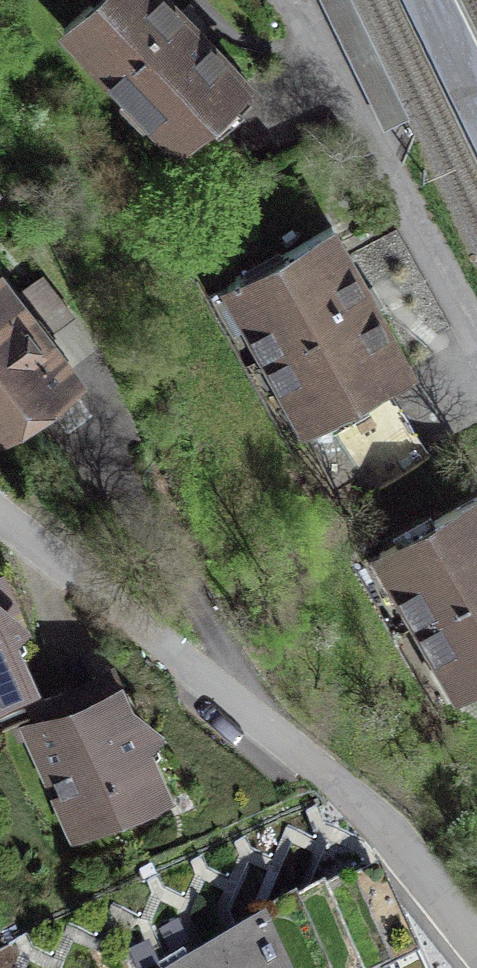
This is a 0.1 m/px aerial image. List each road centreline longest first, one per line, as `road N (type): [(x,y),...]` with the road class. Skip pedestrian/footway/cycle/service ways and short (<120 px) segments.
road 1 (residential): [(0,514),(354,789),(476,940)]
road 2 (residential): [(476,338),(310,14),(296,0)]

